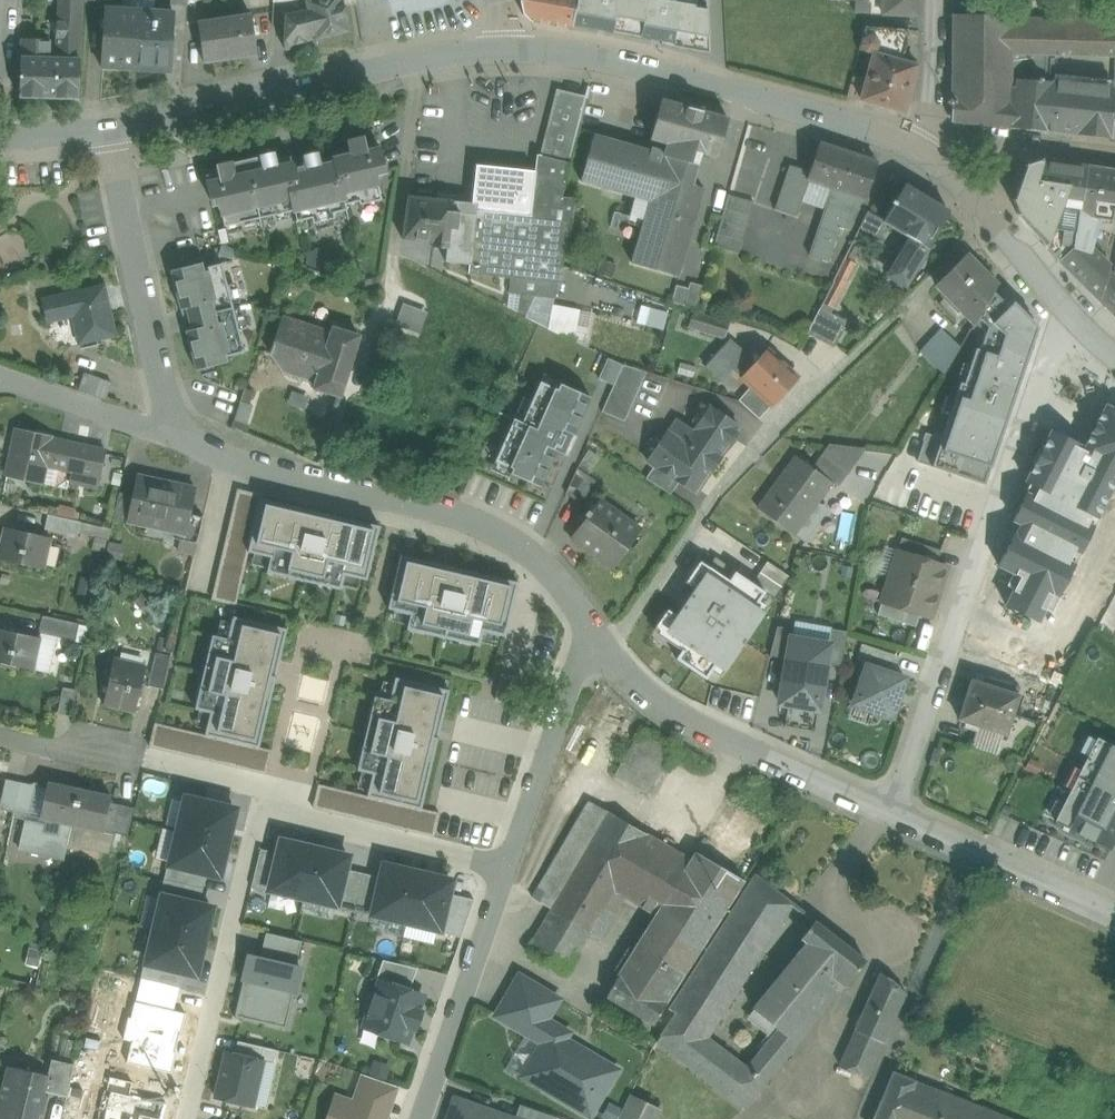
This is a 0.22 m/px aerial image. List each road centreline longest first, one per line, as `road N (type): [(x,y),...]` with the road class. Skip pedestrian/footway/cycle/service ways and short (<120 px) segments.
road 1 (residential): [(602,646),(633,620),(732,479),(990,222)]
road 2 (residential): [(892,816),(1069,312)]
road 3 (residential): [(178,426),(231,460),(490,528),(557,581),(602,646)]
road 4 (secondary): [(916,152),(829,119),(605,60),(514,51)]
road 5 (secondary): [(514,51),(457,54),(108,130)]
road 6 (residential): [(266,786),(186,1118)]
road 7 (residential): [(602,646),(682,717),(892,816)]
road 8 (residential): [(108,130),(178,426)]
road 9 (residential): [(508,867),(421,1118)]
road 10 (residential): [(266,786),(312,819),(508,867)]
road 11 (residential): [(892,816),(1114,919)]
road 12 (residential): [(602,646),(573,681),(508,867)]
road 13 (residential): [(934,164),(975,142),(1114,155)]
road 14 (residential): [(178,426),(144,428),(0,381)]
road 15 (residential): [(916,152),(930,115),(937,0)]
road 16 (residential): [(146,757),(0,735)]
road 17 (residential): [(146,757),(266,786)]

